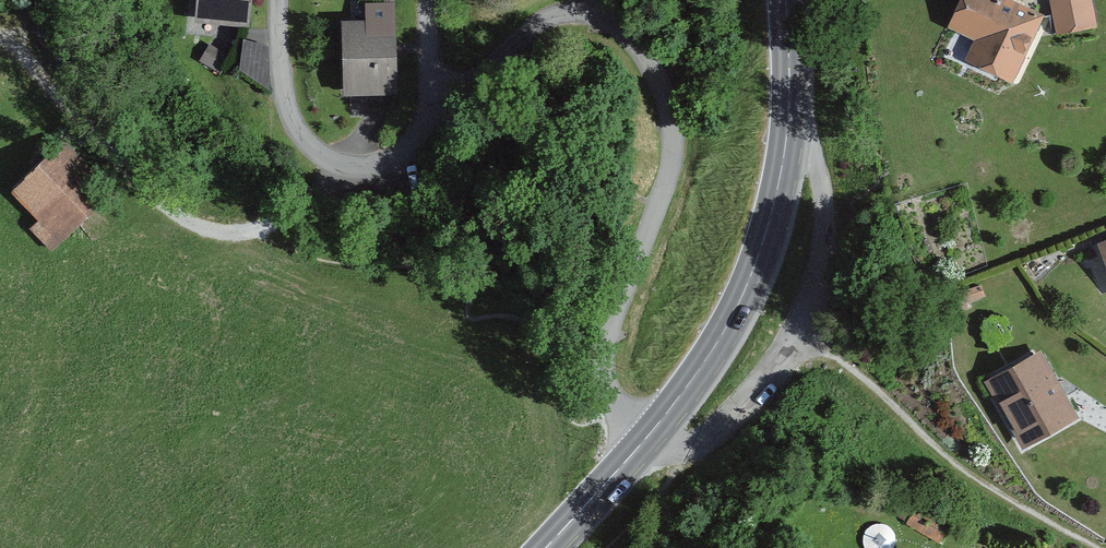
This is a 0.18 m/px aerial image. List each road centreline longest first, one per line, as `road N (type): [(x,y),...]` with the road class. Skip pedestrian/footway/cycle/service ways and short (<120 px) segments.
road 1 (residential): [(645,438),(614,405),(602,369),(606,334),(671,160),(668,108),(640,42),(585,15),(555,18),(519,38),(431,125)]
road 2 (secondary): [(786,0),(790,116),(773,220),(753,279),(698,372),(645,438)]
road 3 (track): [(343,172),(289,213),(244,232),(184,226),(0,35)]
road 4 (residential): [(431,125),(371,168),(343,172),(313,154),(284,86),(283,0)]
road 5 (secondary): [(645,438),(543,547)]
road 6 (residential): [(430,0),(431,125)]

